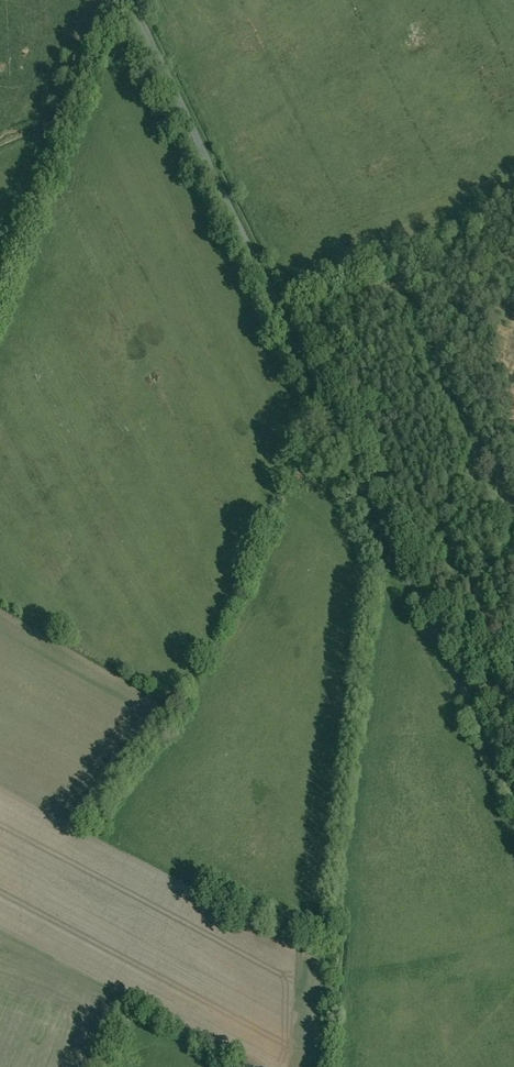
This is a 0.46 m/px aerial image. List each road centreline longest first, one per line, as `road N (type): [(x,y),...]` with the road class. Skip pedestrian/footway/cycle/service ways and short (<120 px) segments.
road 1 (track): [(513,795),(132,0)]
road 2 (track): [(387,530),(333,1066)]
road 3 (track): [(113,0),(0,269)]

